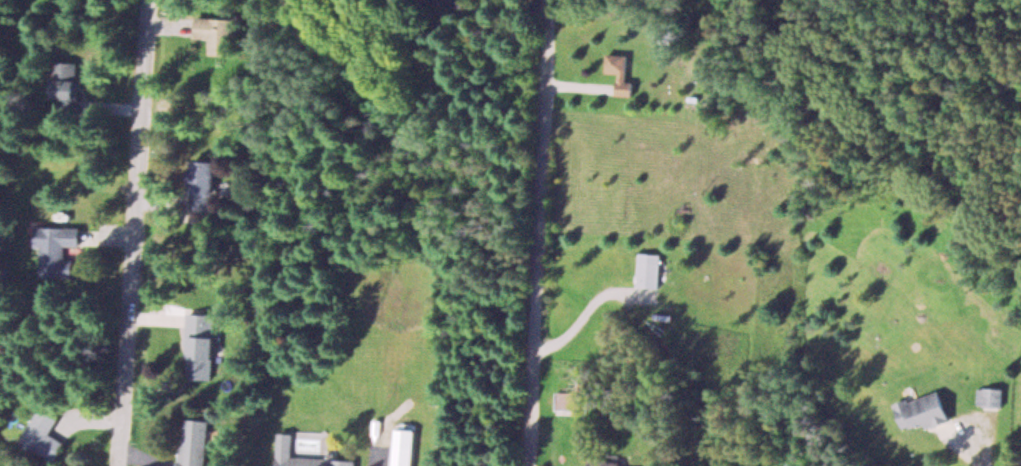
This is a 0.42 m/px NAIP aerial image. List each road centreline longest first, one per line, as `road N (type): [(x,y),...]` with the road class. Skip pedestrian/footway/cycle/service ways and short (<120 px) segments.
road 1 (residential): [(122,465),(154,0)]
road 2 (residential): [(532,465),(555,0)]

